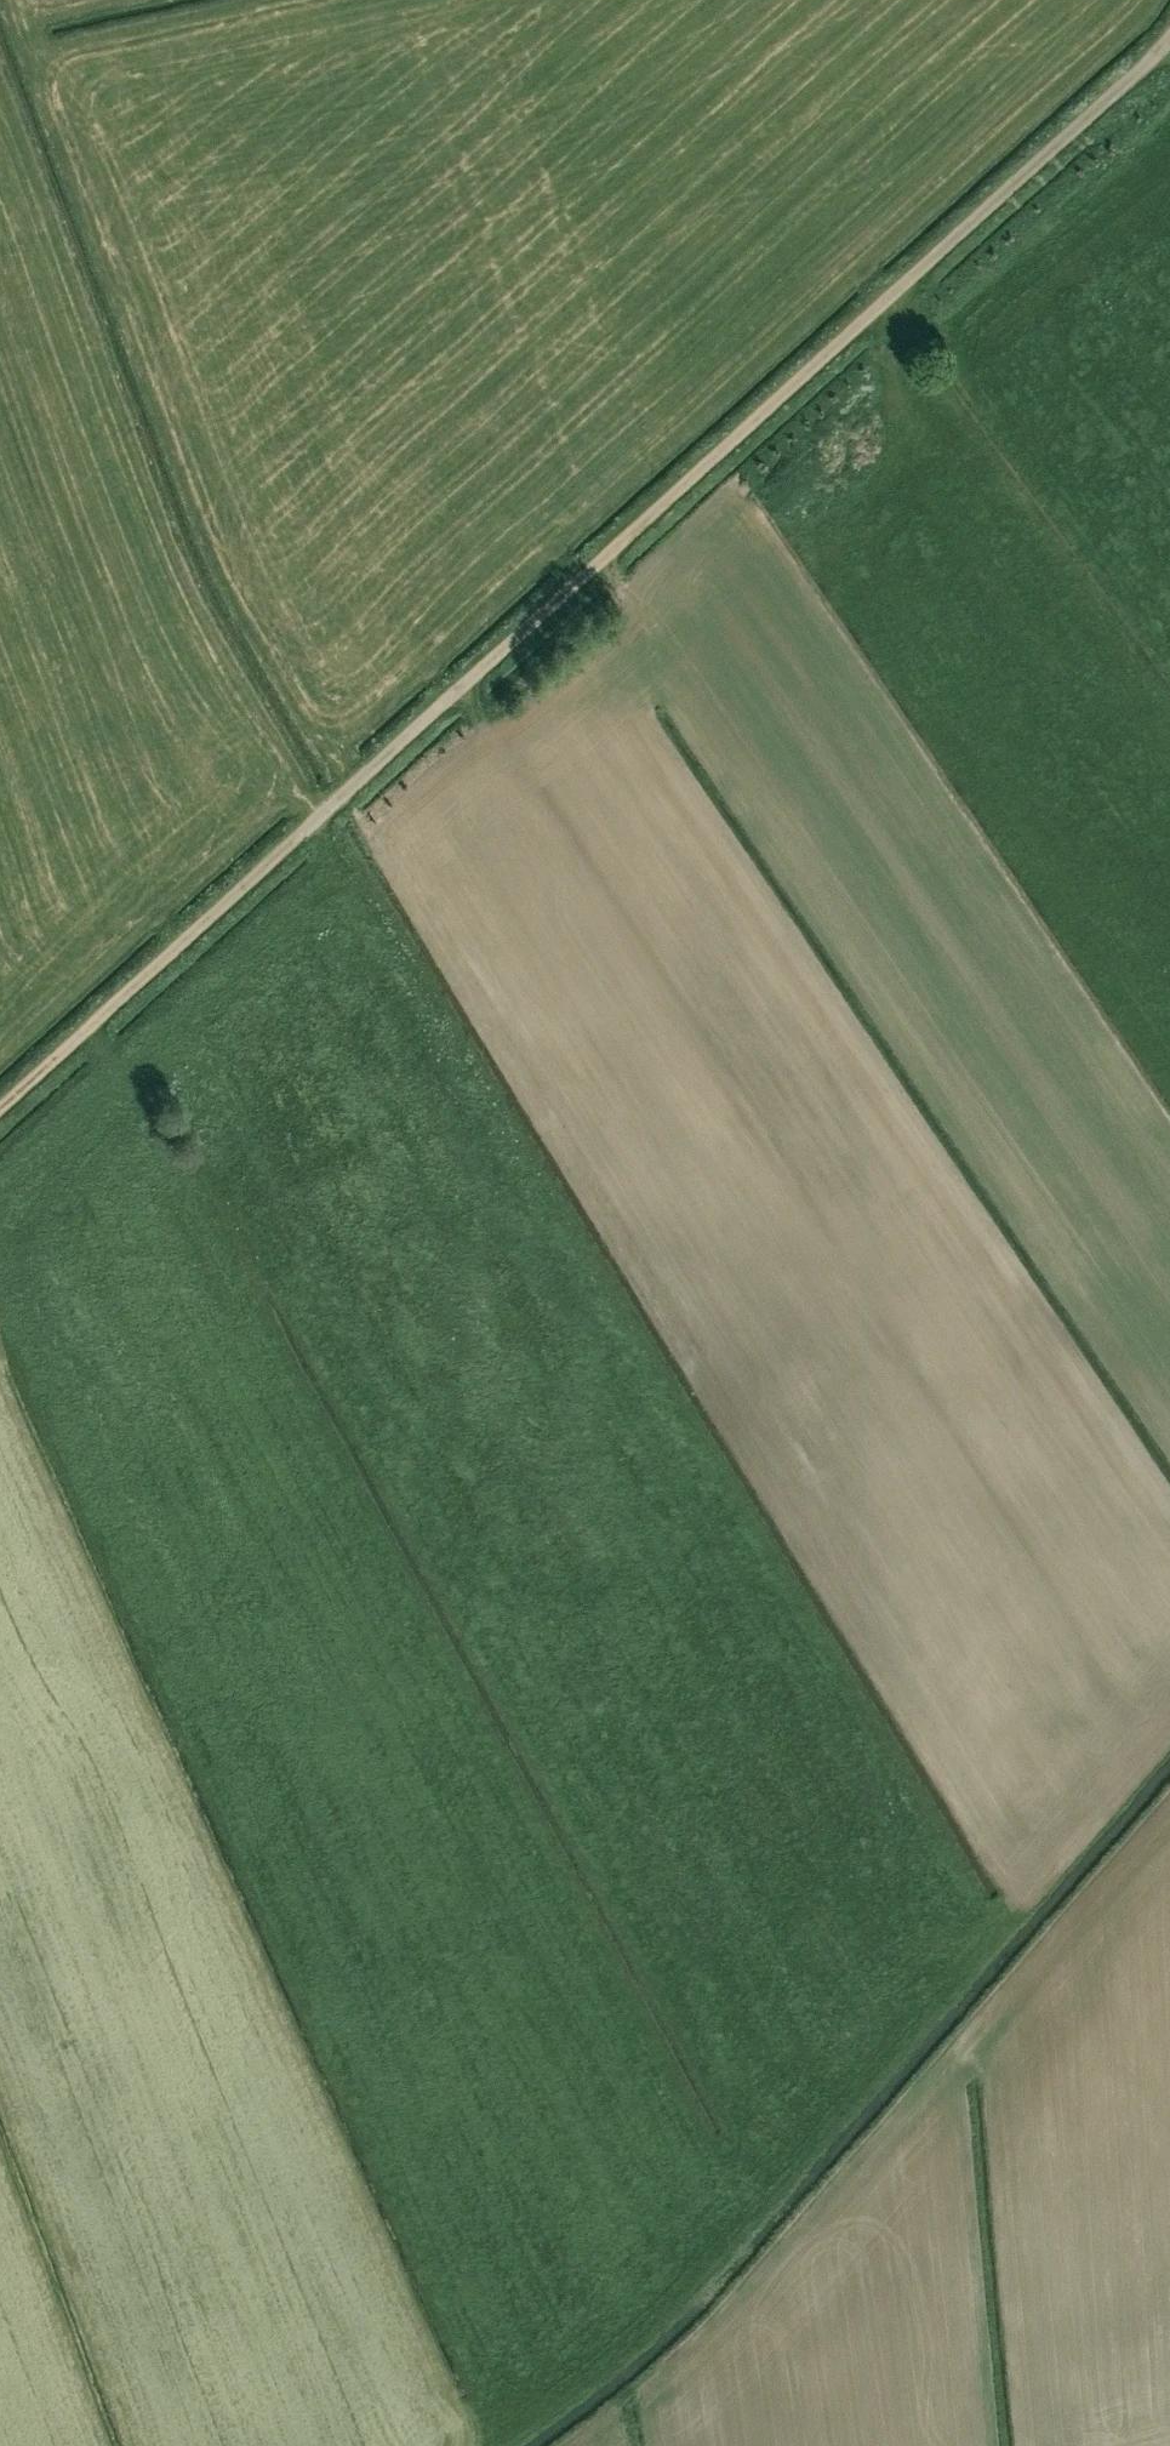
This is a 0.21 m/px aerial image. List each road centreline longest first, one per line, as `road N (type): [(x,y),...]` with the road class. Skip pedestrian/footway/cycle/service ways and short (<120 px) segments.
road 1 (track): [(0,1097),(1140,64),(1169,27)]

